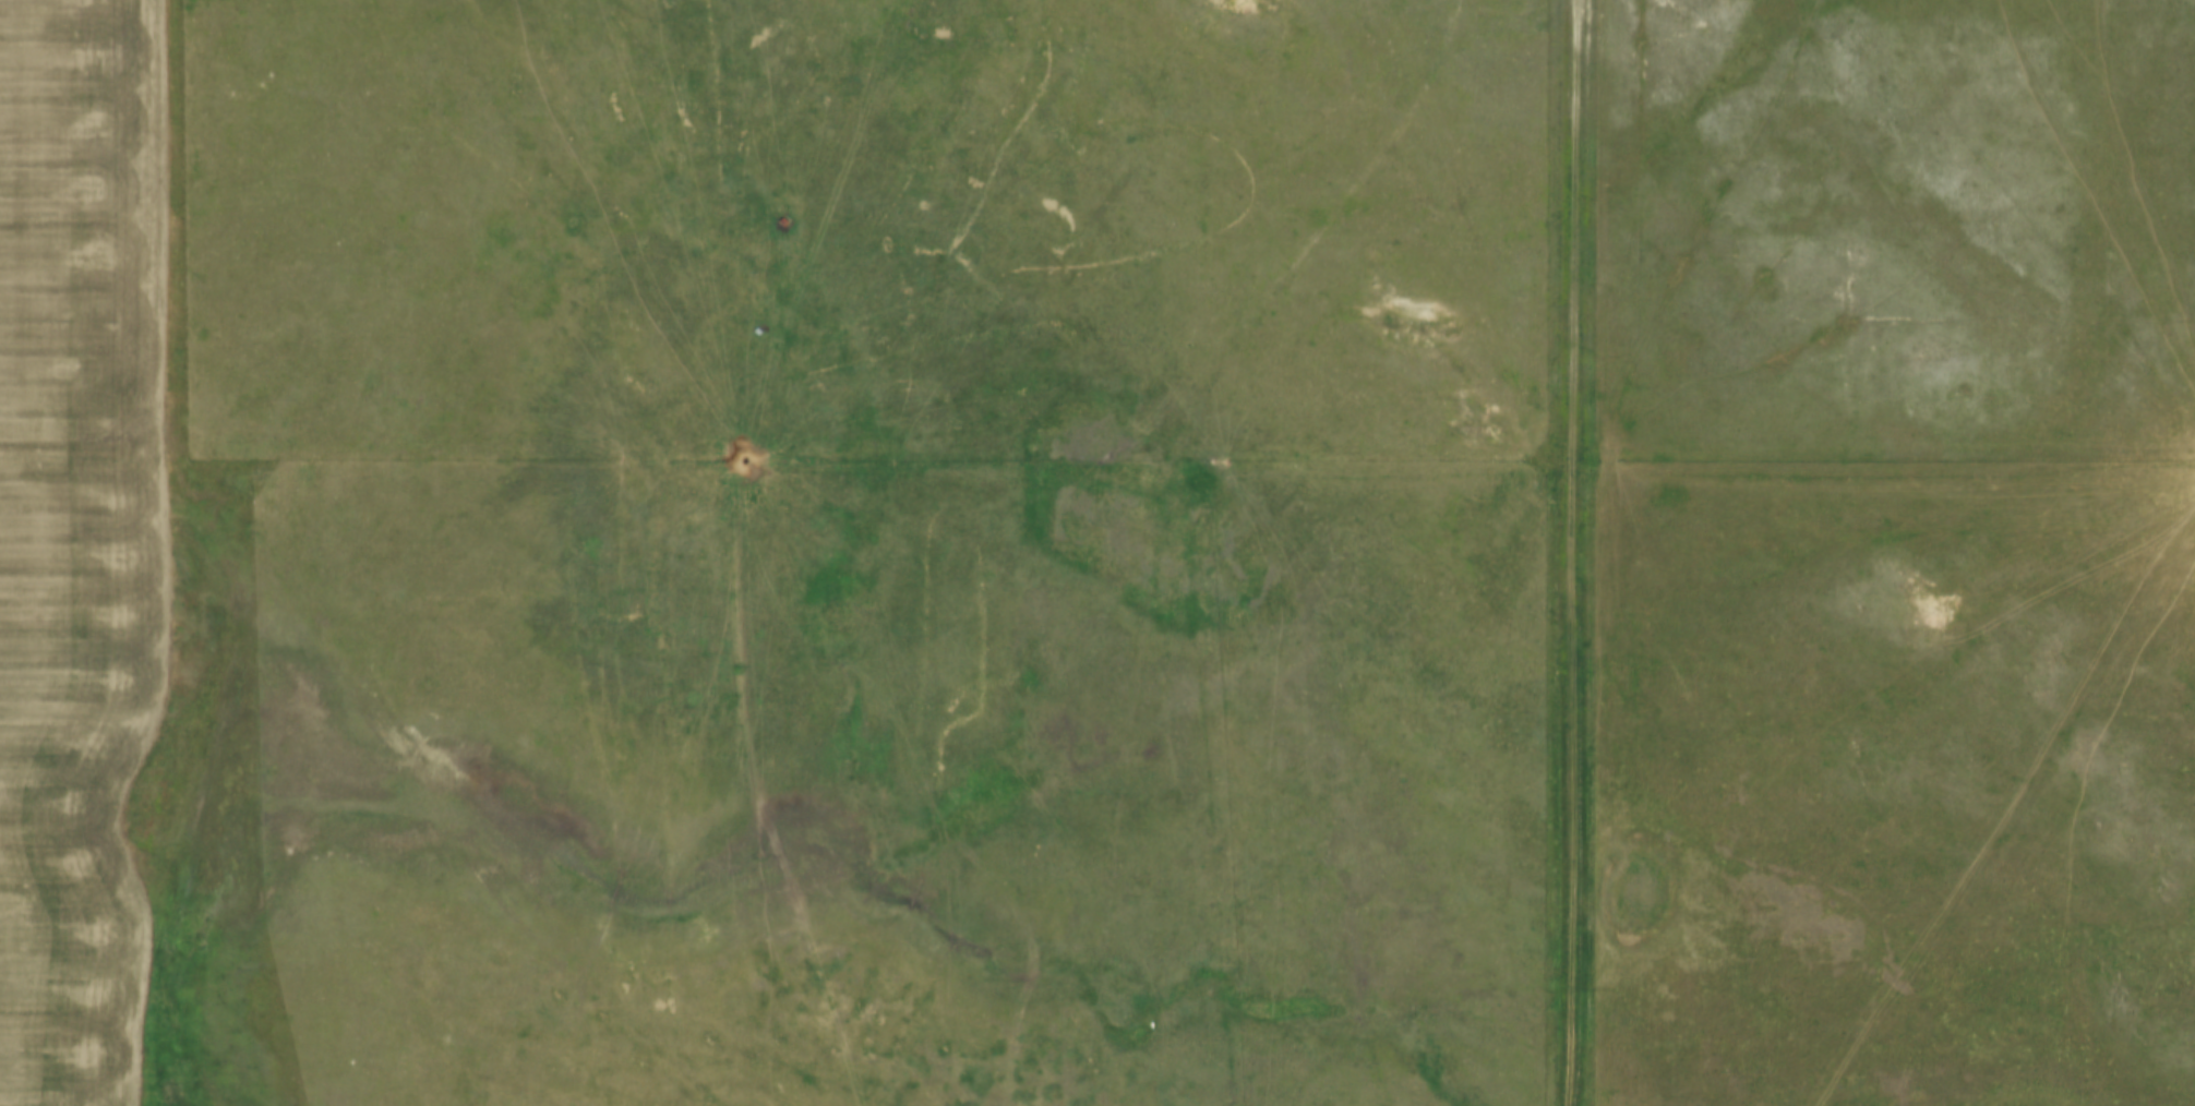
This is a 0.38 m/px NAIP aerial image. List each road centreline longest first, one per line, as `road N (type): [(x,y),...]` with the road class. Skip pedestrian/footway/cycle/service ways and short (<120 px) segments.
road 1 (track): [(1569,1105),(1563,668),(1578,0)]

